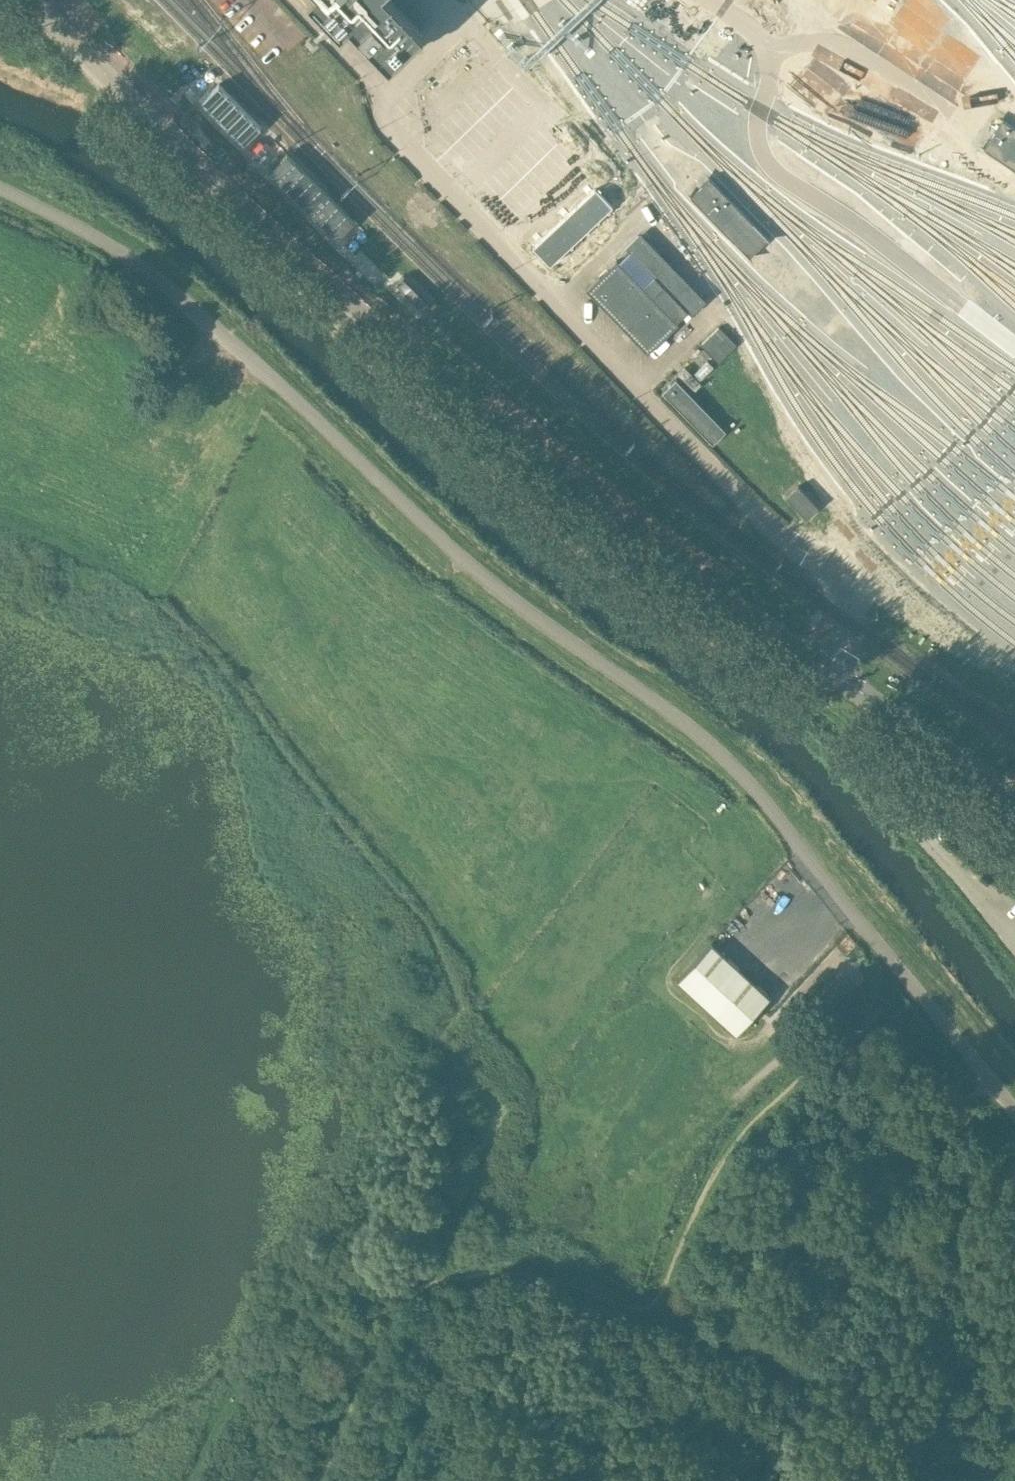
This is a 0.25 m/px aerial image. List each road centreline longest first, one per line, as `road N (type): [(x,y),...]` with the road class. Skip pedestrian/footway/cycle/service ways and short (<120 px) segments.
road 1 (unclassified): [(1014,1114),(706,745),(473,569),(170,290),(72,224),(0,189)]

